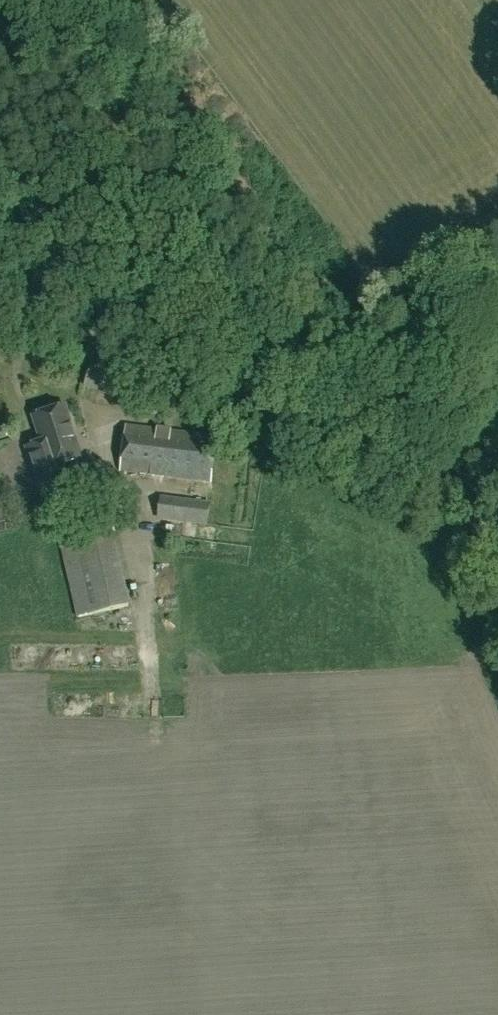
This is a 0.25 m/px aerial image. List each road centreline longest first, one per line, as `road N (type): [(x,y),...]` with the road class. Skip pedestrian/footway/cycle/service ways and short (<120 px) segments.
road 1 (unclassified): [(497,552),(467,510),(408,468),(0,299)]

